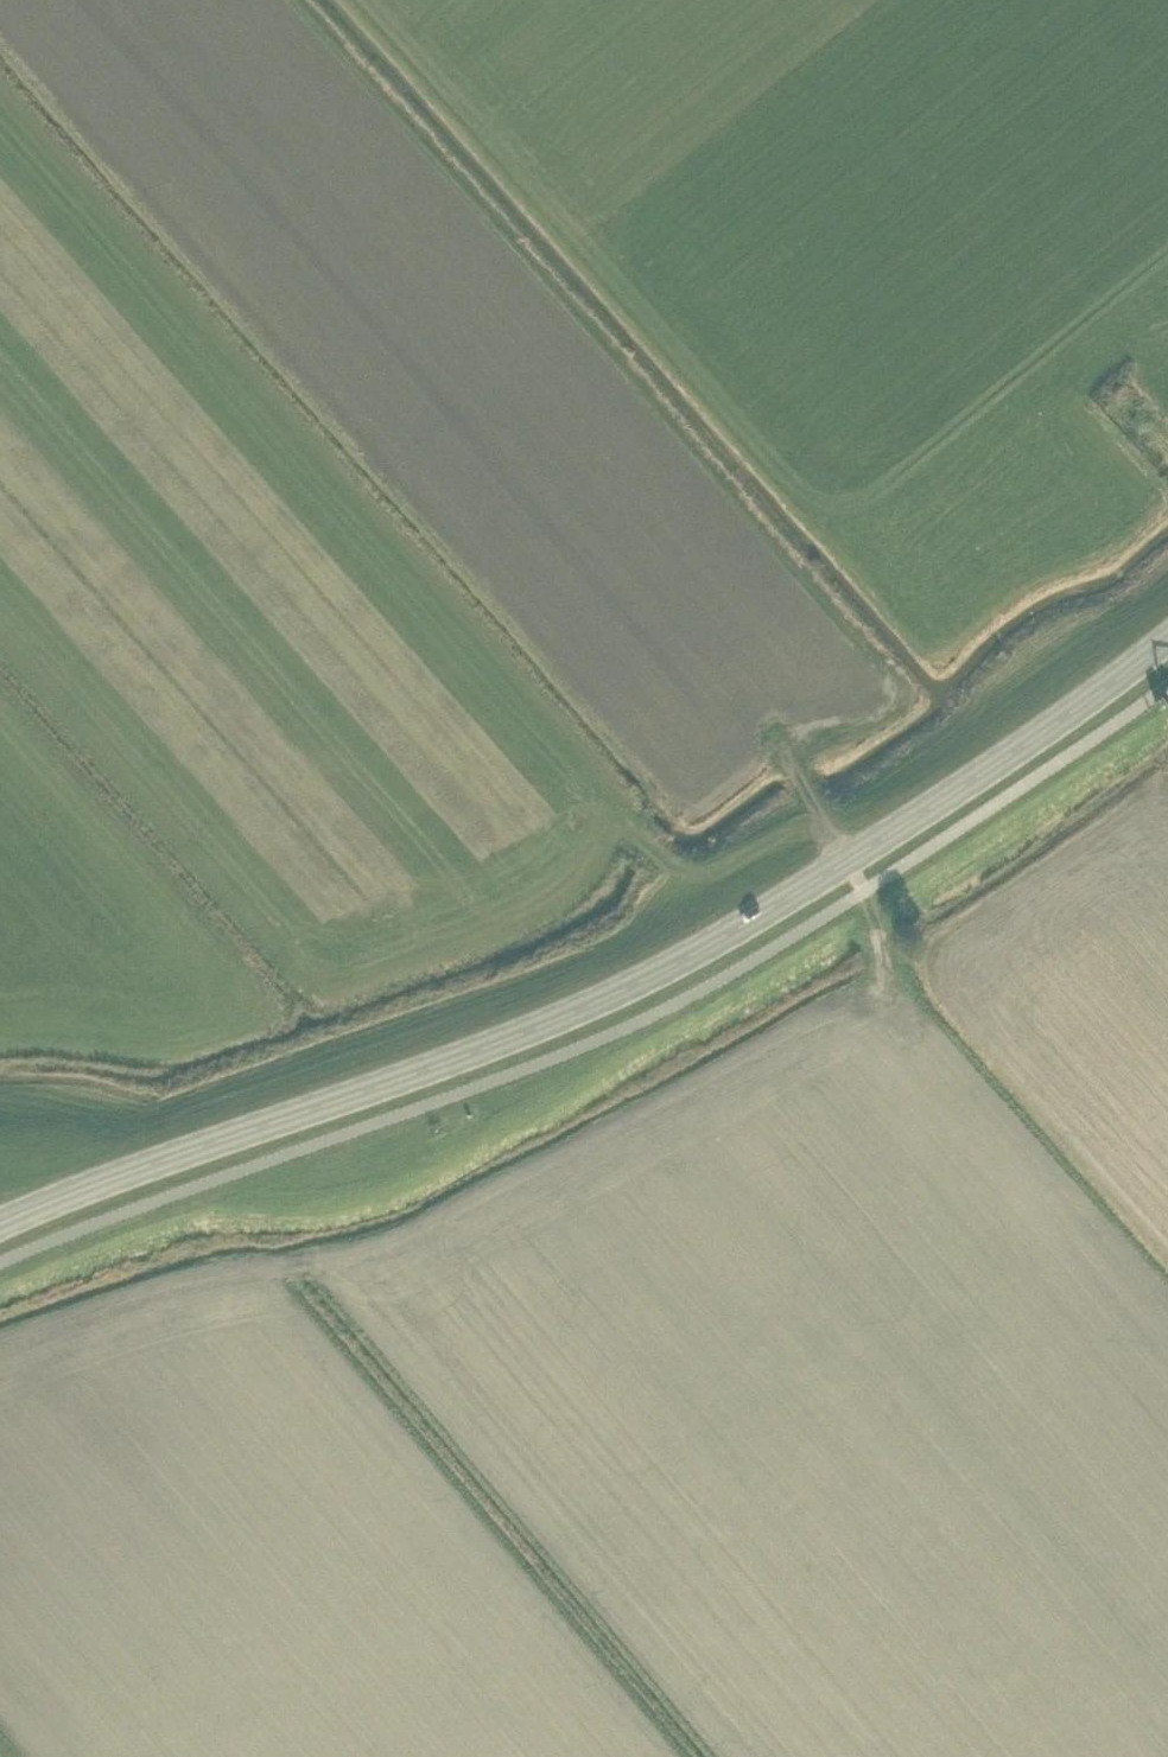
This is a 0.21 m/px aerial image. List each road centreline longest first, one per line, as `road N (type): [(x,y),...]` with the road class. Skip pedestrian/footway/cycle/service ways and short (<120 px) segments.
road 1 (primary): [(0,1222),(435,1064),(686,956),(1006,754),(1167,635)]

